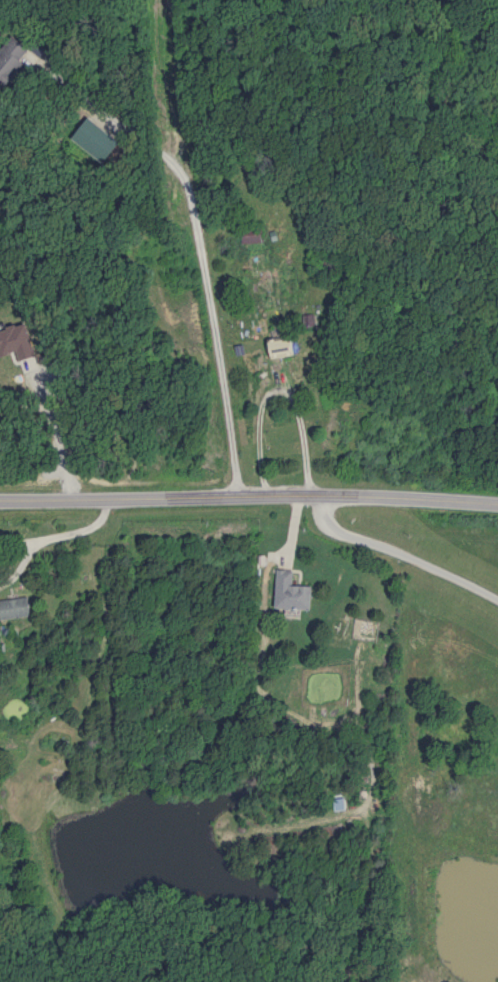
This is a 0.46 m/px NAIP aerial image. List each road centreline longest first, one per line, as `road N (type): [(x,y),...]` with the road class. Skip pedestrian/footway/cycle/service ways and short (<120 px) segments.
road 1 (tertiary): [(0,500),(387,496),(497,504)]

